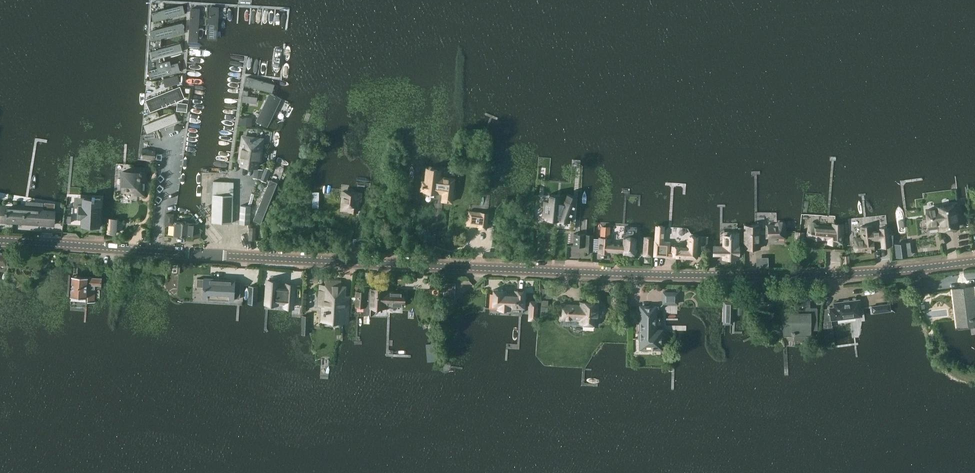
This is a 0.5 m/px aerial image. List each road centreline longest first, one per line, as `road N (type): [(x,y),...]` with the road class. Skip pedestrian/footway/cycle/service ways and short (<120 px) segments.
road 1 (tertiary): [(0,242),(845,283),(974,266)]

